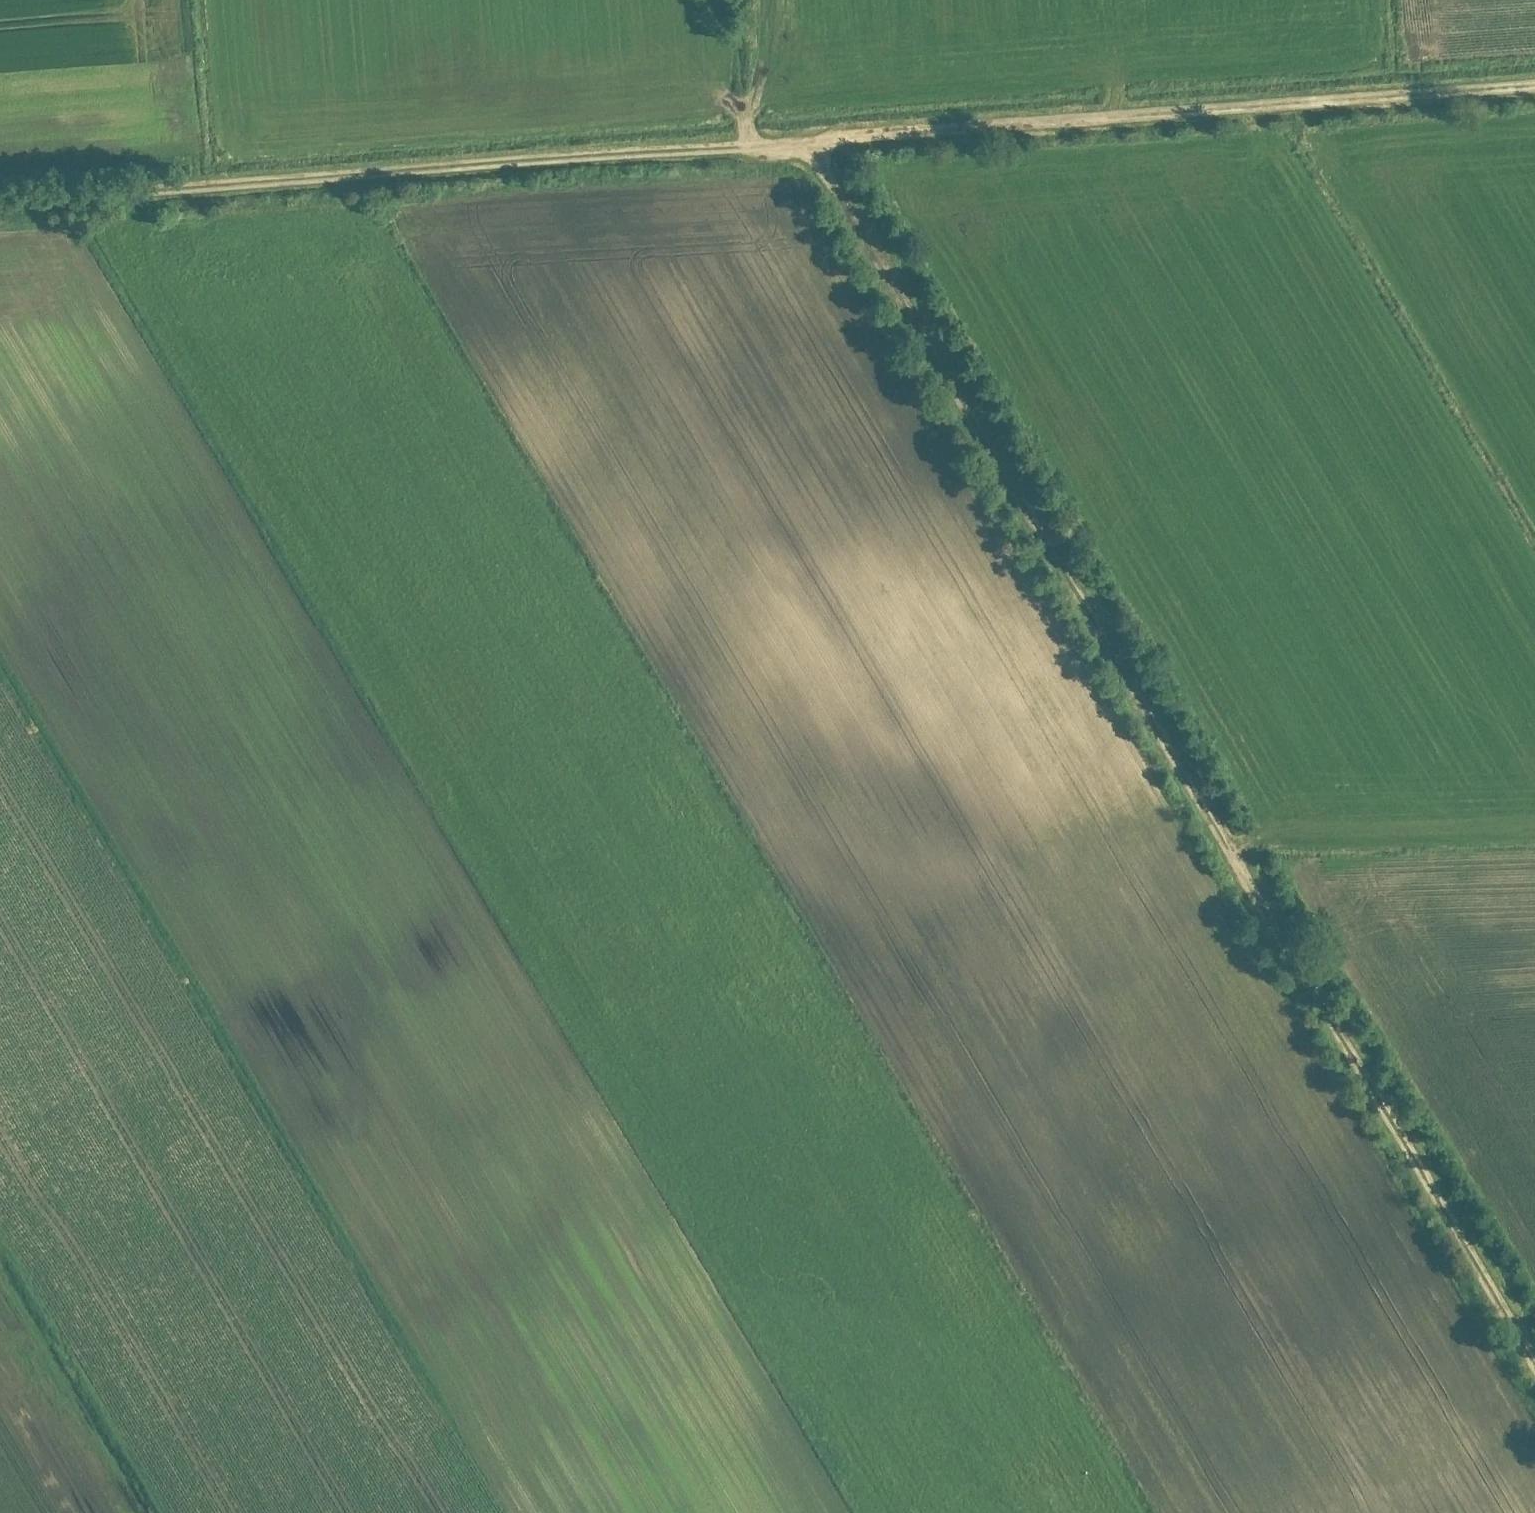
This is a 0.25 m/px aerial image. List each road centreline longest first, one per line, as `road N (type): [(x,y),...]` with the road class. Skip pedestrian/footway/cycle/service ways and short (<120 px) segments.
road 1 (track): [(1534,1369),(813,138),(0,202)]
road 2 (track): [(1534,88),(813,138)]

